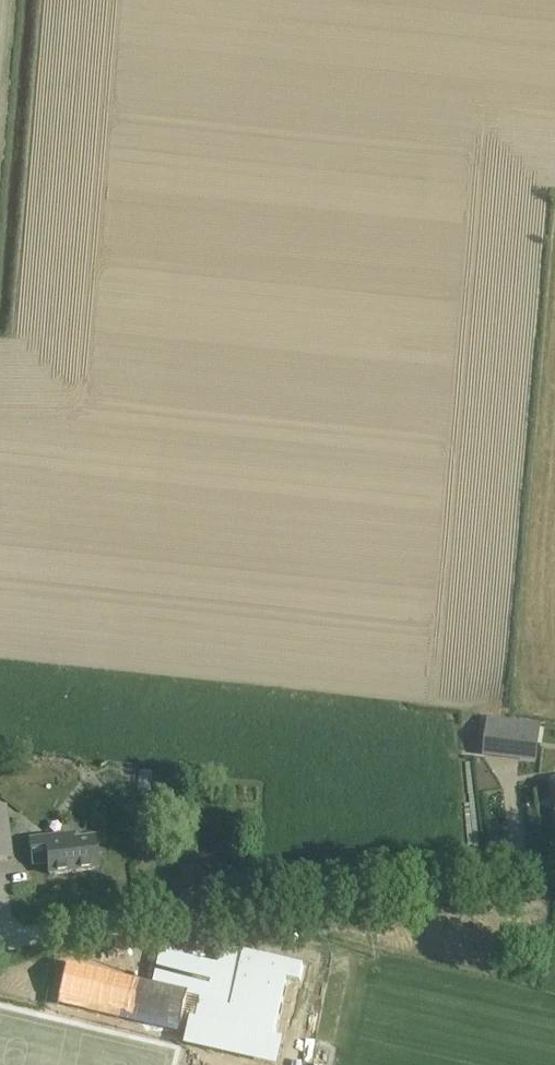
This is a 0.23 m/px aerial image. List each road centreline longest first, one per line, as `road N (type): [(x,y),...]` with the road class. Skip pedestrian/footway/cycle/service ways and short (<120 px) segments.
road 1 (residential): [(0,947),(53,929),(554,865)]

